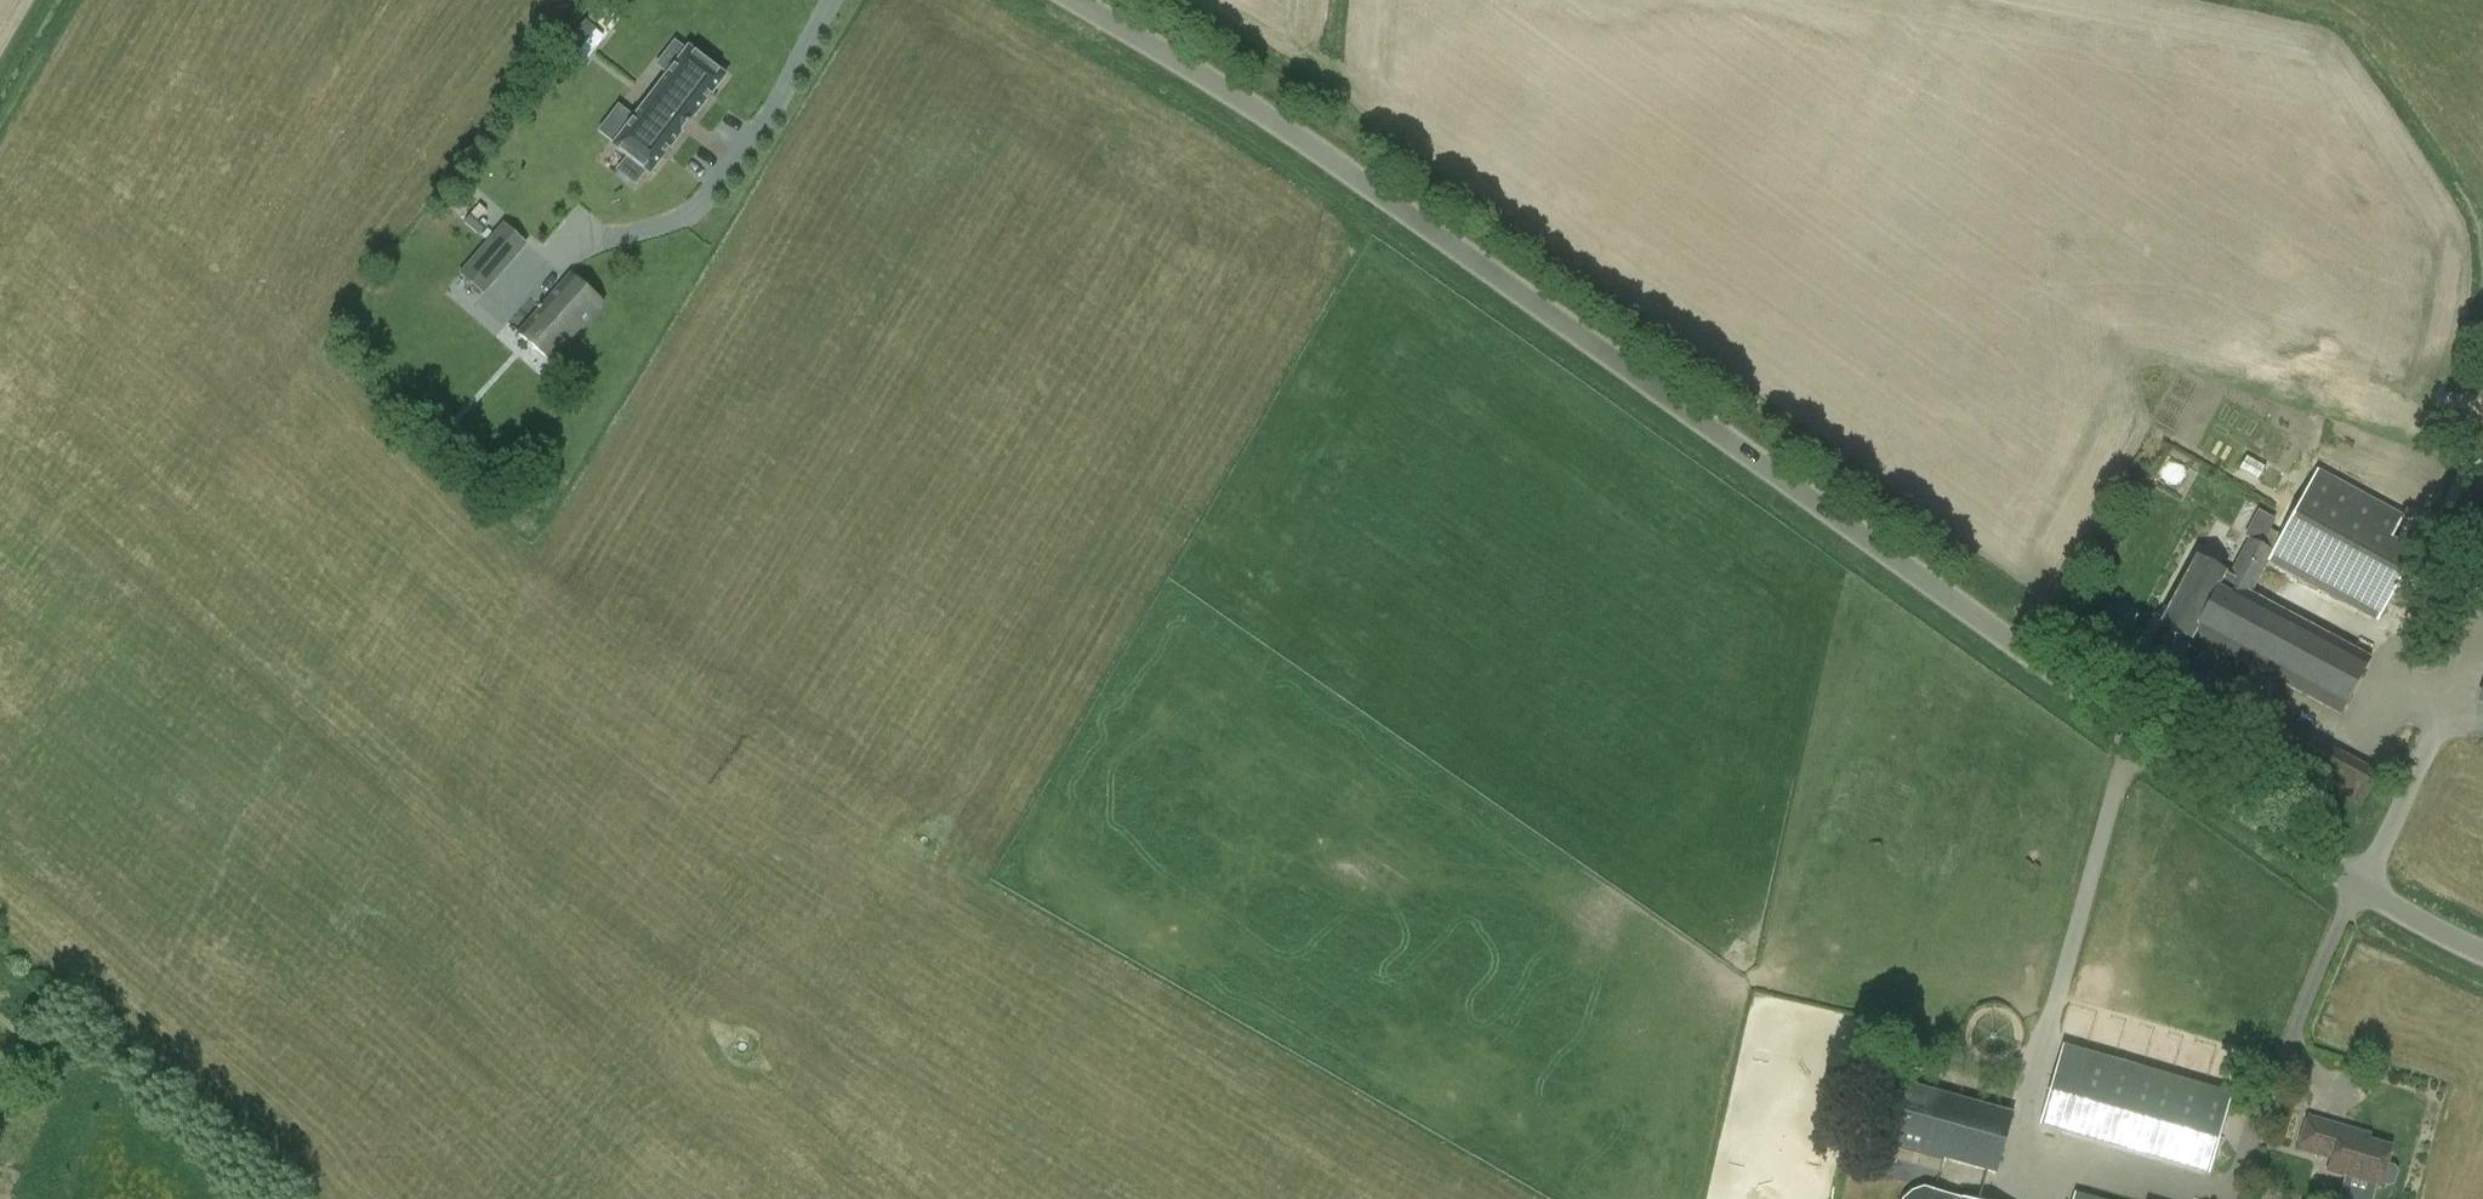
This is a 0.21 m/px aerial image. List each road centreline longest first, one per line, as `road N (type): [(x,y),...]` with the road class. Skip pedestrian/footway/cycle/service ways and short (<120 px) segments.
road 1 (unclassified): [(1063,0),(1299,139),(2346,878),(2482,951)]

